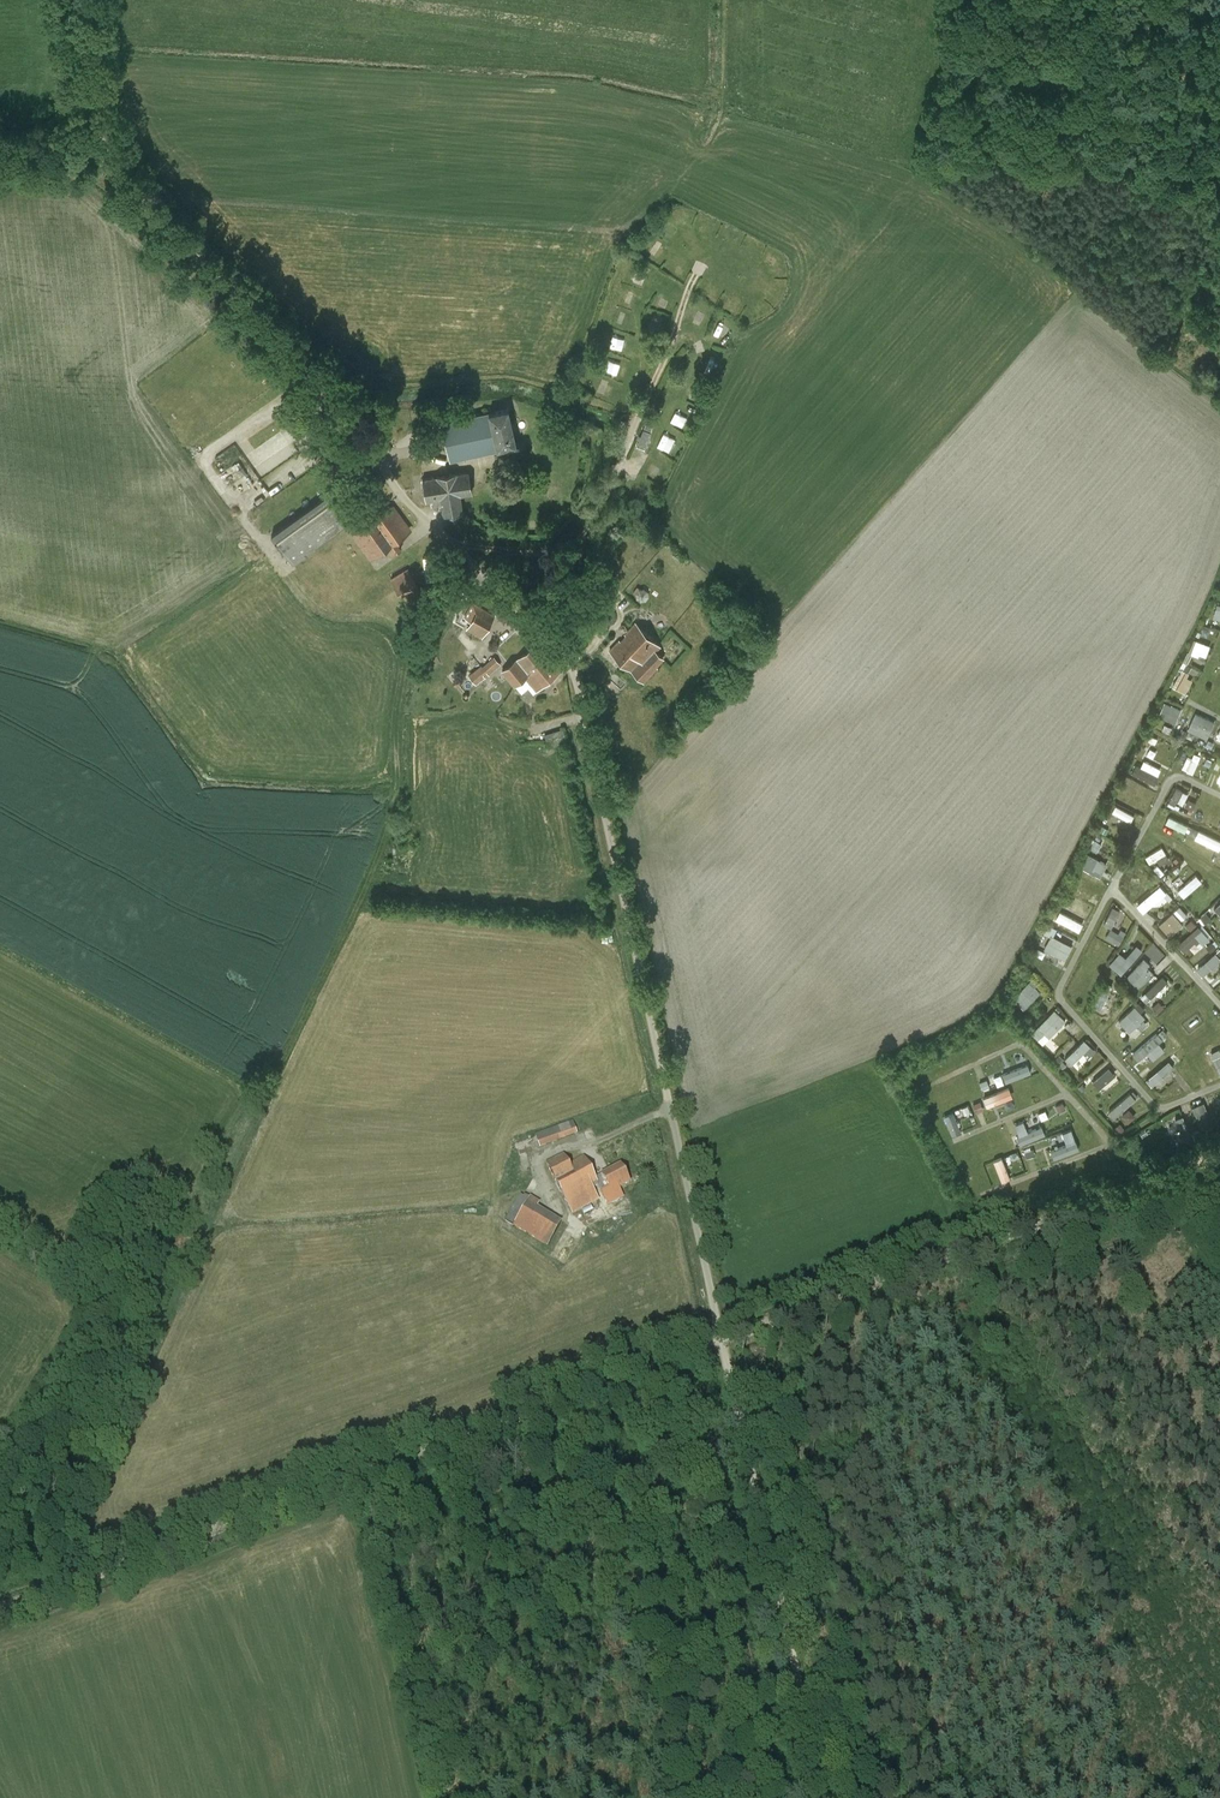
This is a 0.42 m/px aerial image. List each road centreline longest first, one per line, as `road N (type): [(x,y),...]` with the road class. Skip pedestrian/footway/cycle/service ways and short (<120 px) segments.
road 1 (unclassified): [(826,1797),(576,676),(554,641),(398,493),(339,404),(116,168),(86,93),(89,0)]
road 2 (track): [(311,451),(236,507),(322,613),(378,616),(403,629),(408,657),(390,824),(42,1593)]
road 3 (track): [(336,1484),(1219,1156)]
road 4 (track): [(0,1609),(336,1484)]

